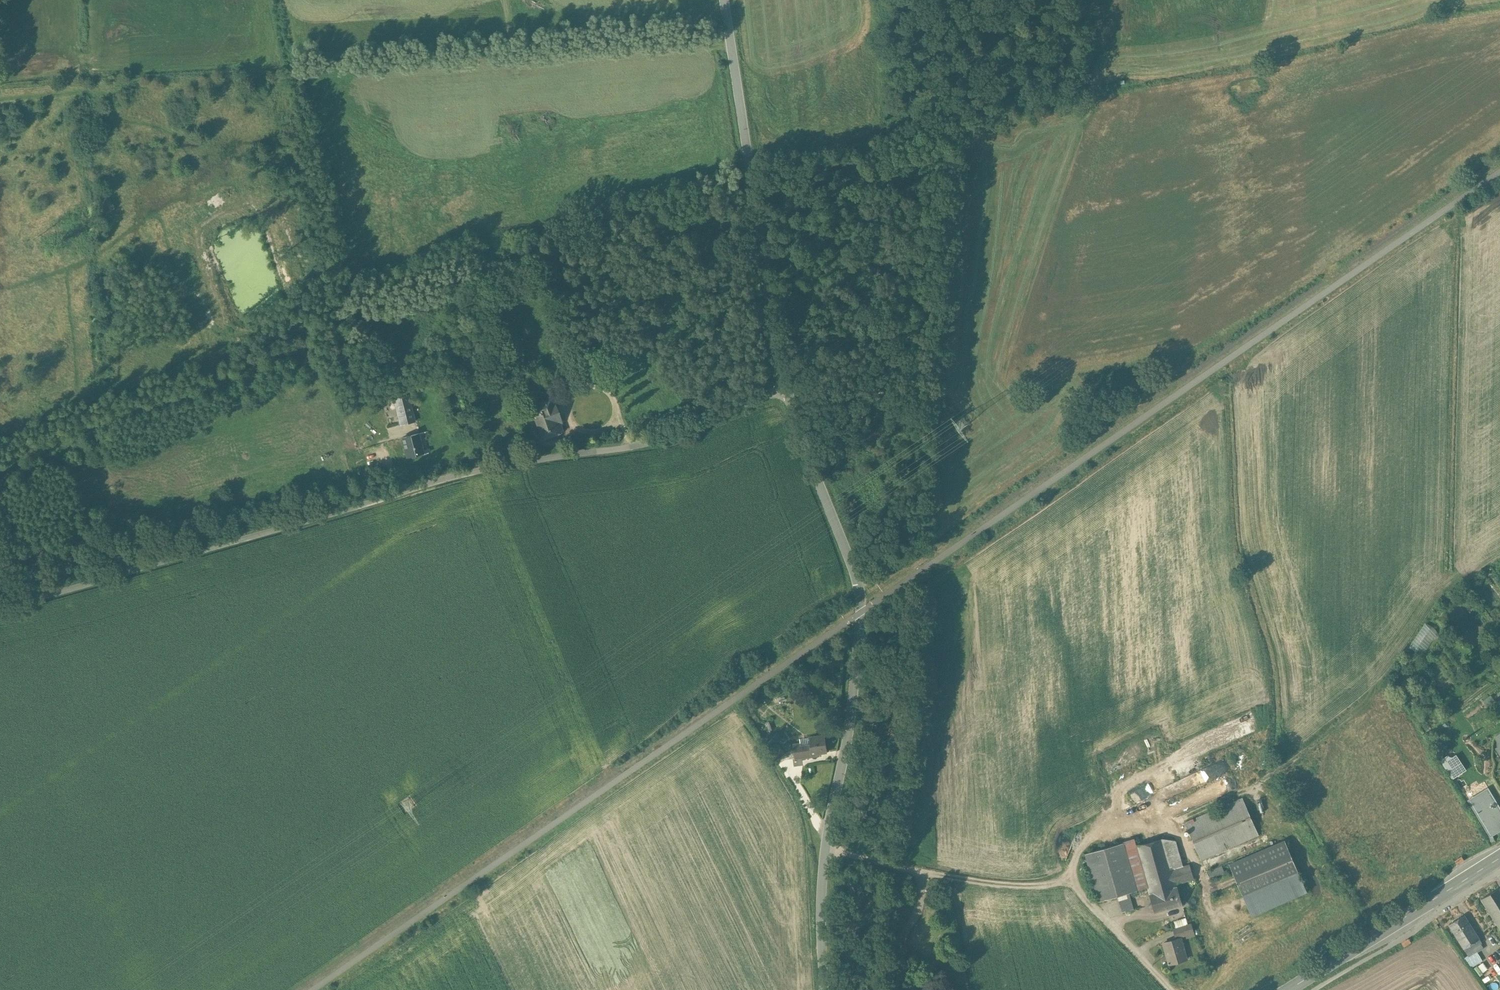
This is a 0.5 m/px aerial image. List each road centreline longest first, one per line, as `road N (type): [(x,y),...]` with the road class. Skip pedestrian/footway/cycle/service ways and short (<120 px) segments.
road 1 (unclassified): [(0,593),(495,457),(666,443),(764,396),(785,376)]
road 2 (tertiary): [(785,376),(851,549),(861,602),(825,919),(829,989)]
road 3 (track): [(859,582),(1131,409),(1320,274)]
road 4 (track): [(1176,989),(1071,880),(997,883),(832,856)]
road 5 (tertiary): [(727,0),(785,376)]
road 6 (primary): [(1499,859),(1288,989)]

